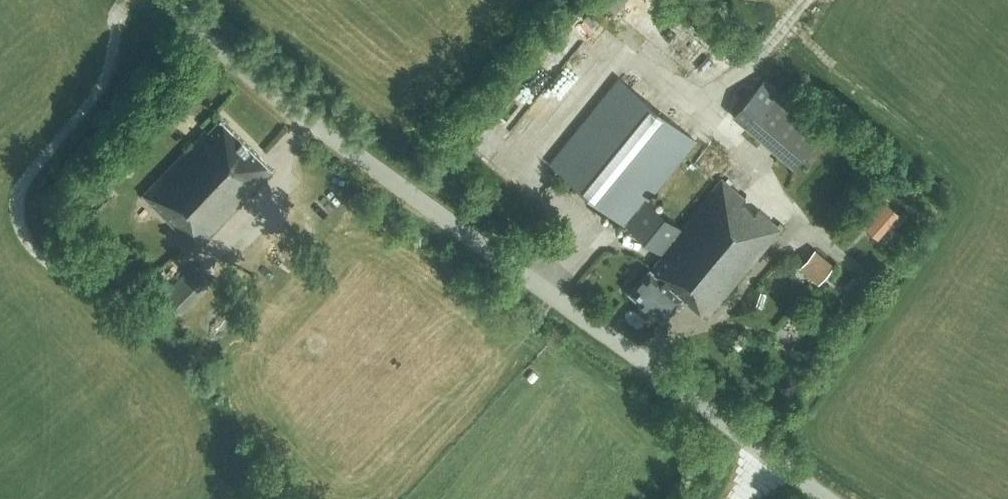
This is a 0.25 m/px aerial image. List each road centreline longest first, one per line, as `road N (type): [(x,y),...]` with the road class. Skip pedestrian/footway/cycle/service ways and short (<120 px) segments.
road 1 (tertiary): [(168,0),(298,111),(831,498)]
road 2 (track): [(51,264),(25,236),(18,198),(100,88),(128,0)]
road 3 (track): [(622,49),(707,114),(806,0)]

